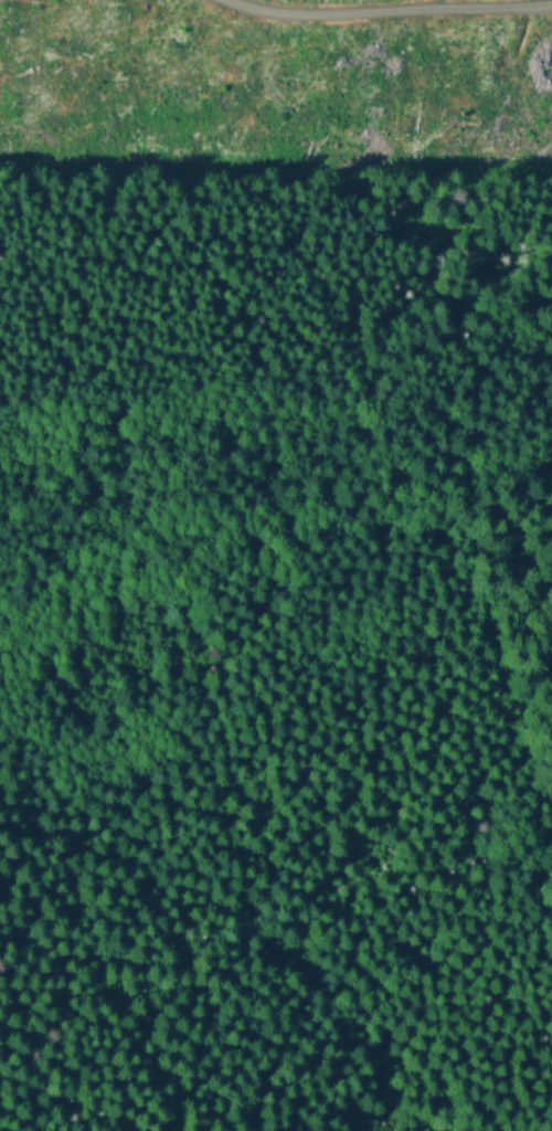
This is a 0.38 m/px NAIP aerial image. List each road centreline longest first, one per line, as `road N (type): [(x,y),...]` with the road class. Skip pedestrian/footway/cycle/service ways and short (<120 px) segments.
road 1 (track): [(208,0),(261,34),(551,14)]

